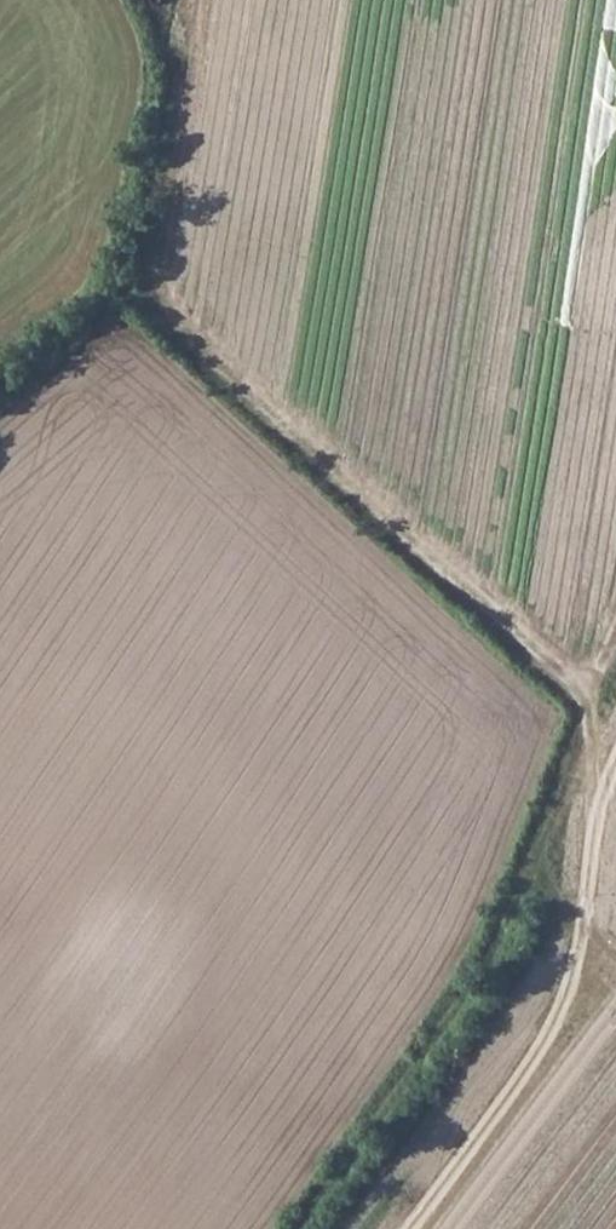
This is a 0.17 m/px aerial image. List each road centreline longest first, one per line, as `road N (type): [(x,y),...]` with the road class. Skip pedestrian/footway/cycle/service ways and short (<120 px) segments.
road 1 (track): [(292,1228),(474,983),(588,713)]

